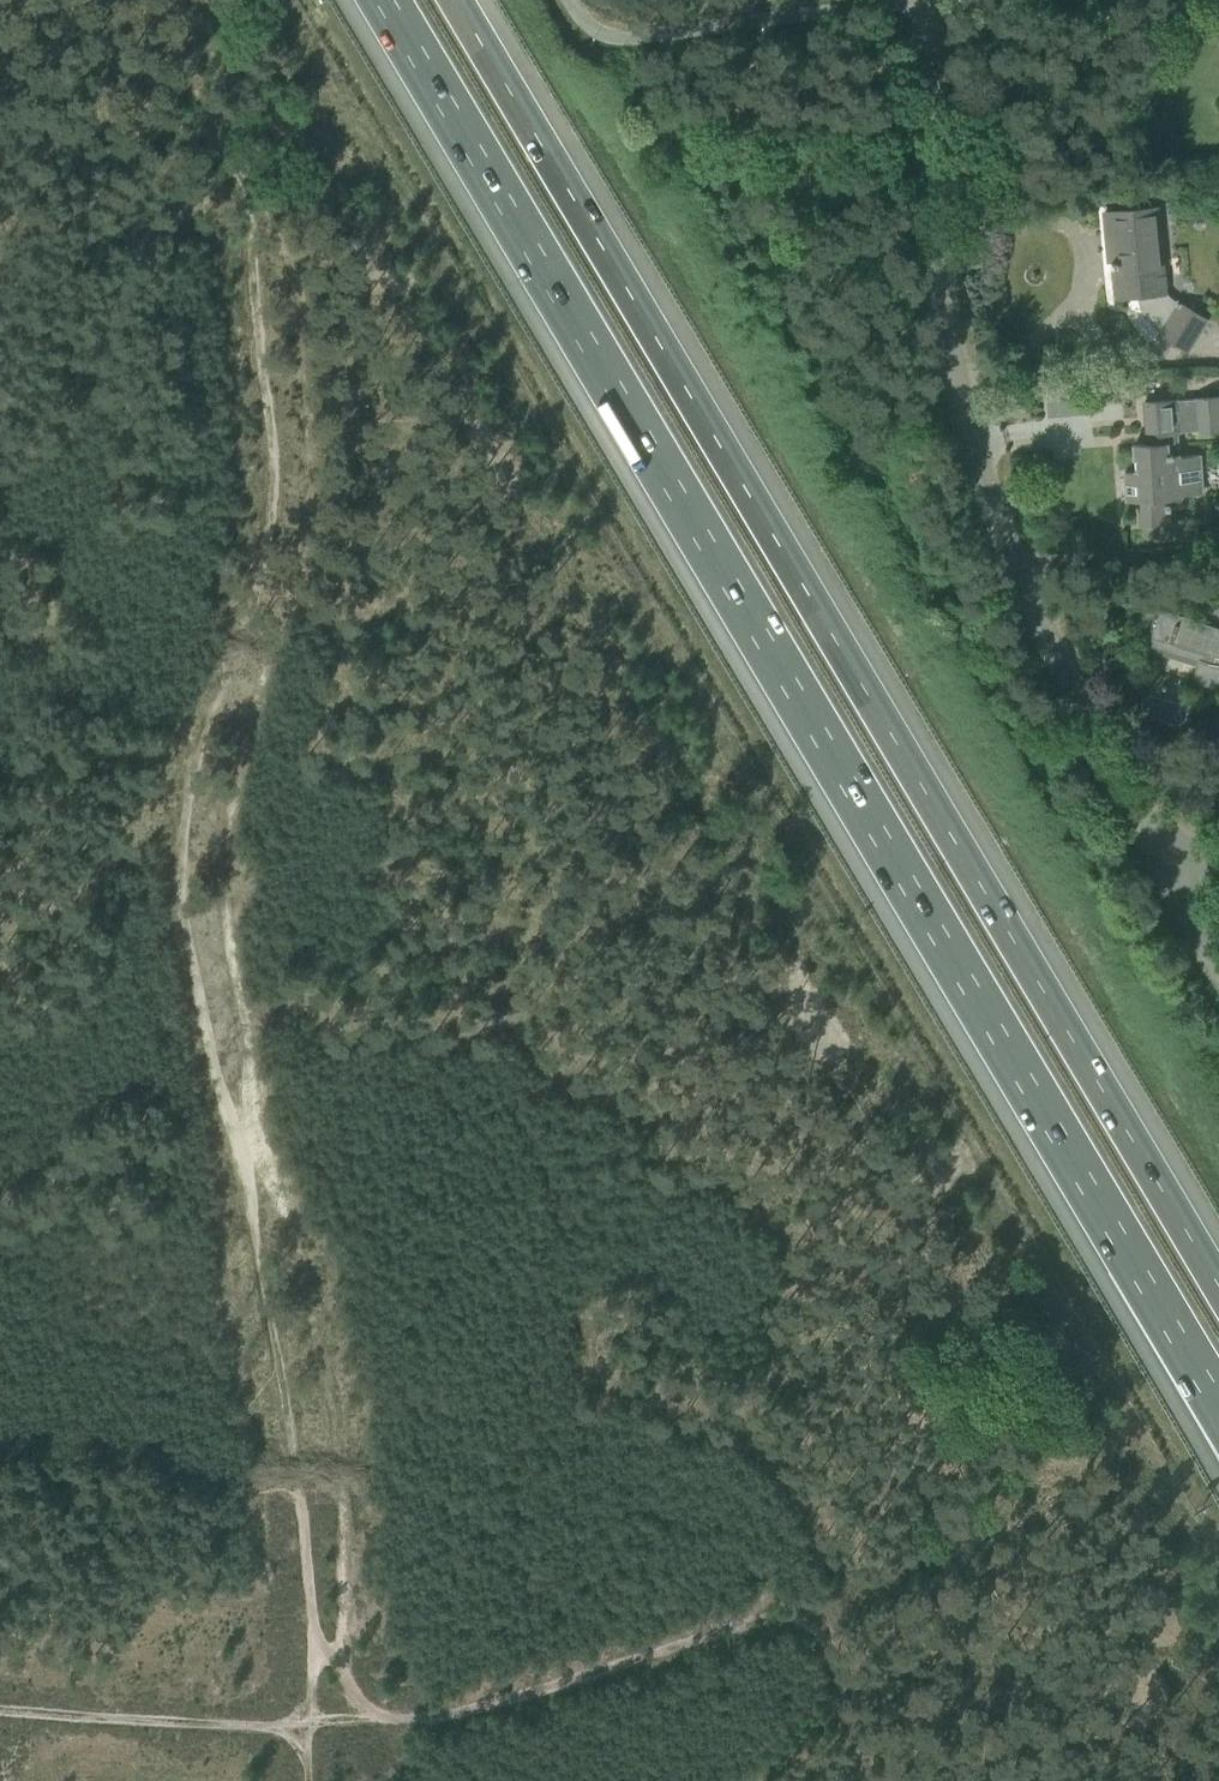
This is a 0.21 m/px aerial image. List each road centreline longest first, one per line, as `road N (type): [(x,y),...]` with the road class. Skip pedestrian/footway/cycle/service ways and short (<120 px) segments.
road 1 (track): [(314,1726),(307,1538),(235,1138),(202,1022),(176,873),(197,741),(274,540),(278,484),(249,201),(213,153),(181,152),(63,216),(13,210),(0,189)]
road 2 (motorway): [(383,0),(1218,1412)]
road 3 (track): [(391,1721),(357,1702),(341,1658),(342,1466),(230,934),(230,818),(301,533),(306,389),(284,236),(249,201)]
road 4 (motorway): [(1218,1286),(456,0)]
road 5 (residential): [(1146,852),(1039,655),(985,511),(942,335),(914,0)]
road 6 (track): [(866,1780),(819,1628),(779,1614),(432,1719),(314,1726)]
road 7 (track): [(314,1726),(0,1708)]
road 8 (residential): [(1218,960),(1146,852)]

